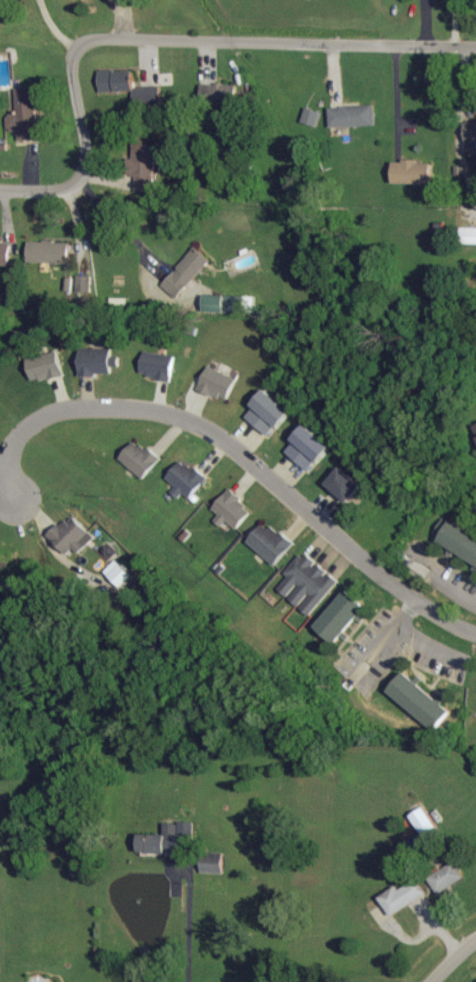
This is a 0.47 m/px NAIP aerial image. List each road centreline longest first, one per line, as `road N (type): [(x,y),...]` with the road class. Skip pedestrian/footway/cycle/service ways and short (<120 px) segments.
road 1 (residential): [(0,189),(55,191),(83,180),(87,145),(73,58),(92,39),(475,46)]
road 2 (residential): [(475,632),(389,581),(223,437),(172,413),(79,406),(46,414),(20,432),(6,464),(11,497)]

